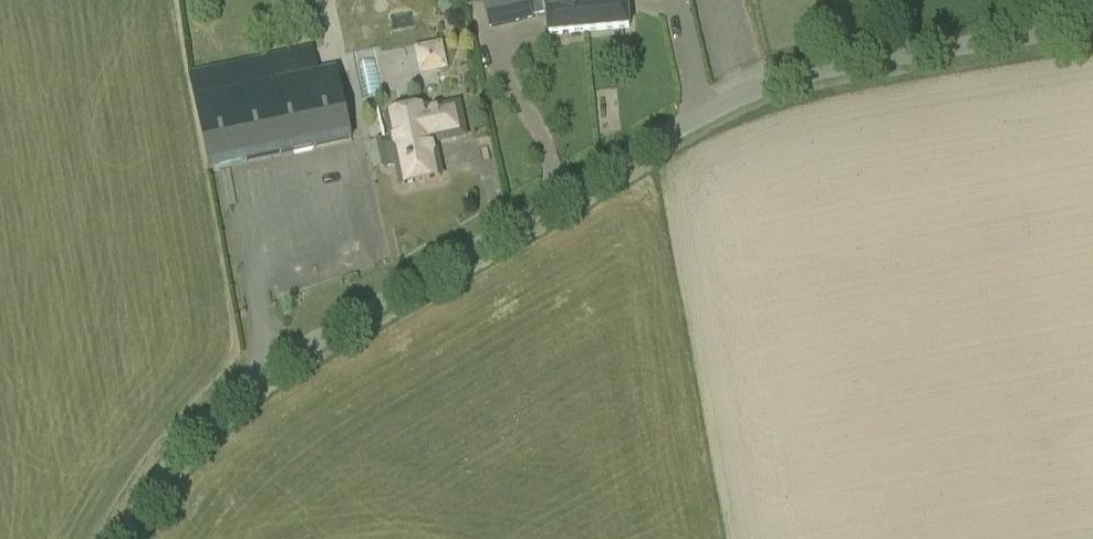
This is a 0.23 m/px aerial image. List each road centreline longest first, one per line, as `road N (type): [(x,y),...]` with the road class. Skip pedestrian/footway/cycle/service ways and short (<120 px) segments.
road 1 (unclassified): [(122,538),(164,471),(266,363),(721,100),(809,67),(1092,19)]

